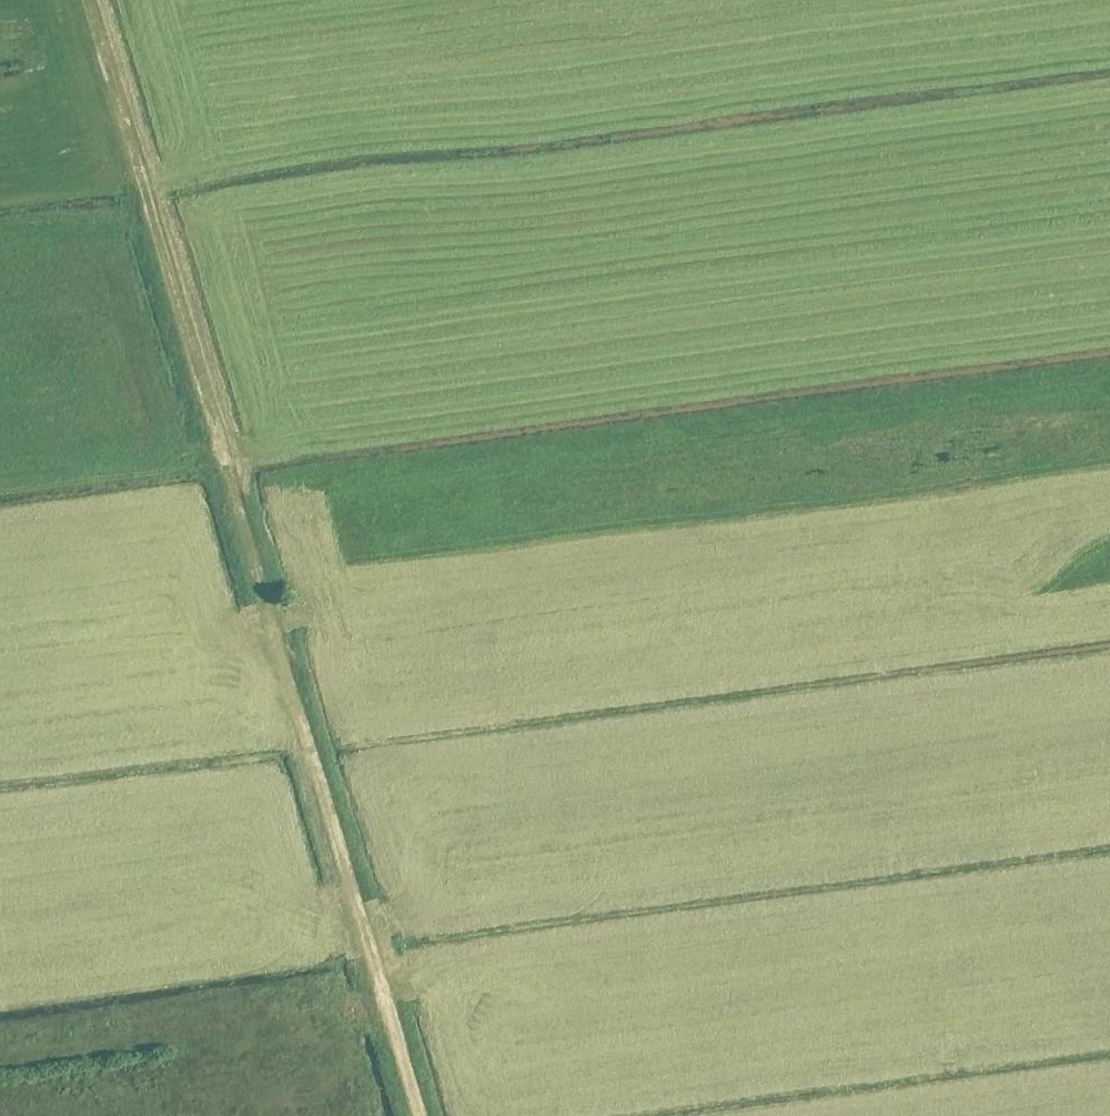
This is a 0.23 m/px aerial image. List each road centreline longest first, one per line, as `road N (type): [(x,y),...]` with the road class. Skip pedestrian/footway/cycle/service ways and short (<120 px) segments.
road 1 (track): [(418,1115),(84,0)]

